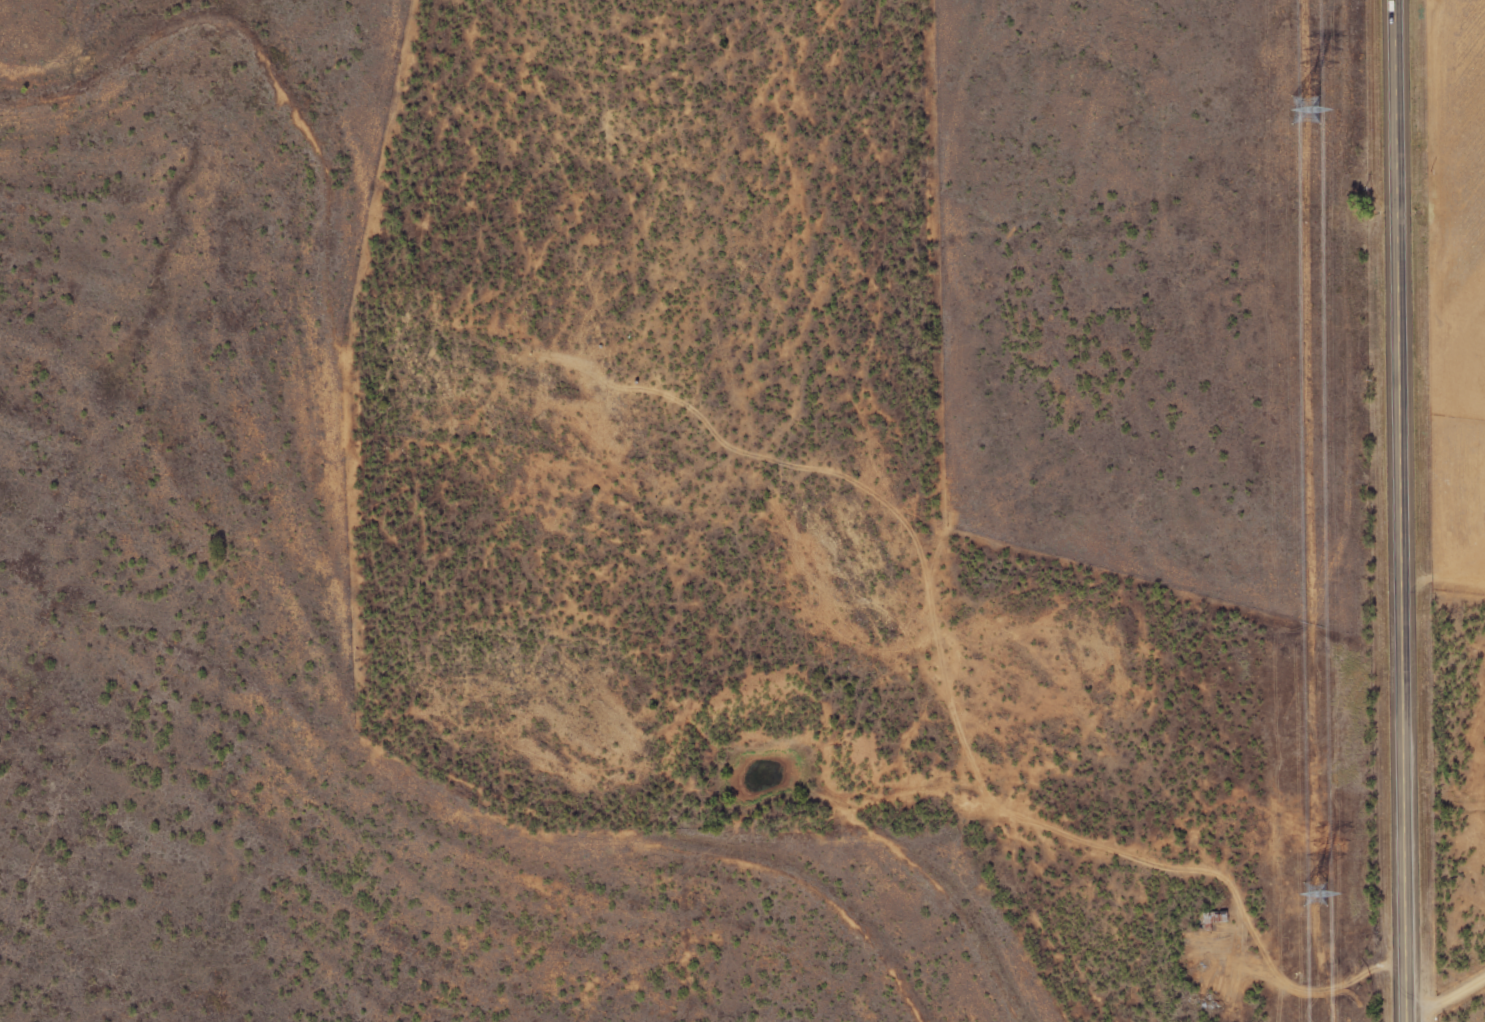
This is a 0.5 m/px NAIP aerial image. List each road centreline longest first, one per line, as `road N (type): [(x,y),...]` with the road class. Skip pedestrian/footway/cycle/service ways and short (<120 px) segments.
road 1 (primary): [(1412,1021),(1399,0)]

